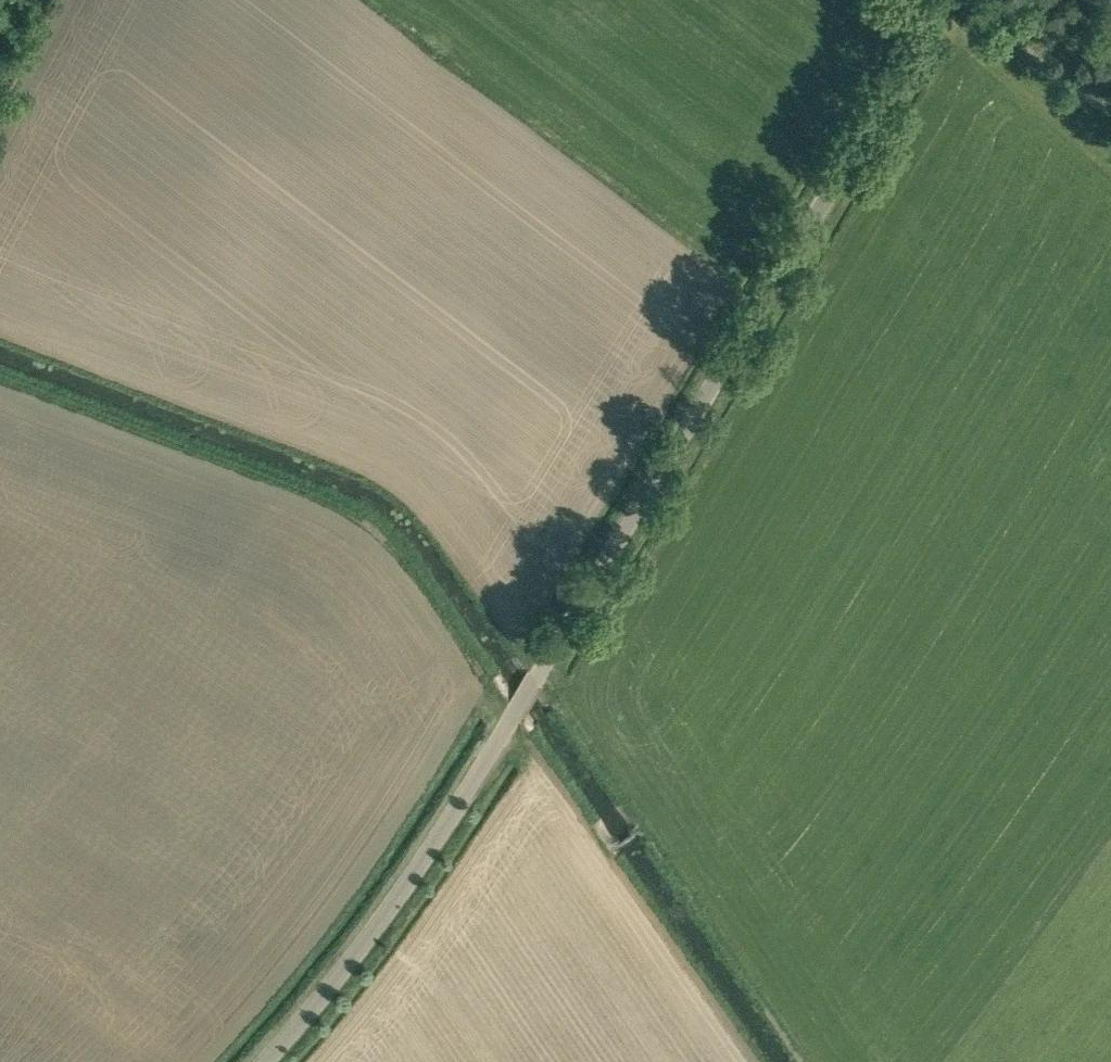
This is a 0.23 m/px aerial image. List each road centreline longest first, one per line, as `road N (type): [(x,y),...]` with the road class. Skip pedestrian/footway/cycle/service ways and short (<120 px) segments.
road 1 (unclassified): [(264,1061),(388,911),(946,0)]

